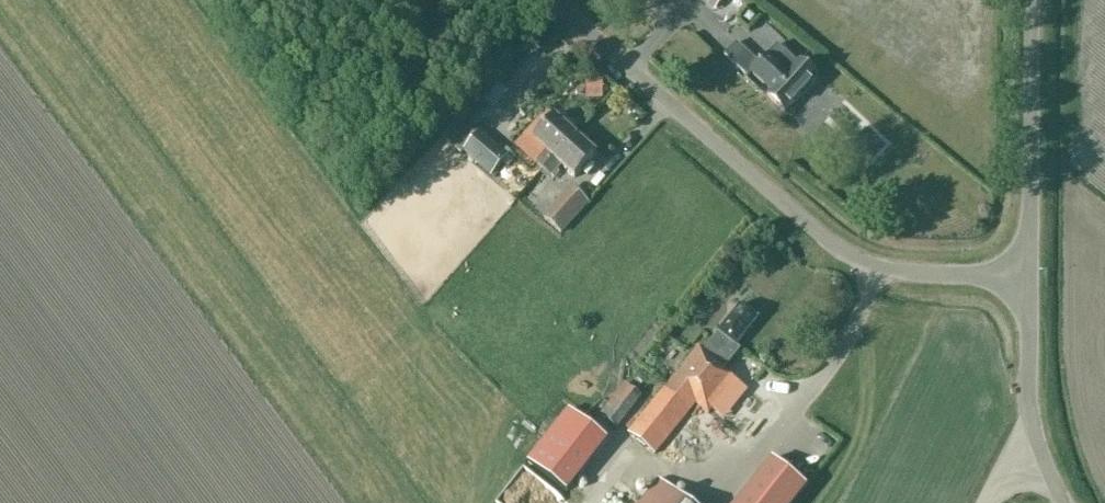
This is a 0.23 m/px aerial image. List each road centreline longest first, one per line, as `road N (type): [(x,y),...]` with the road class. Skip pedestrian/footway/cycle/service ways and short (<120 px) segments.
road 1 (unclassified): [(1028,276),(909,271),(856,258),(550,0)]
road 2 (unclassified): [(1028,276),(1032,0)]
road 3 (unclassified): [(1063,502),(1032,422),(1028,276)]

